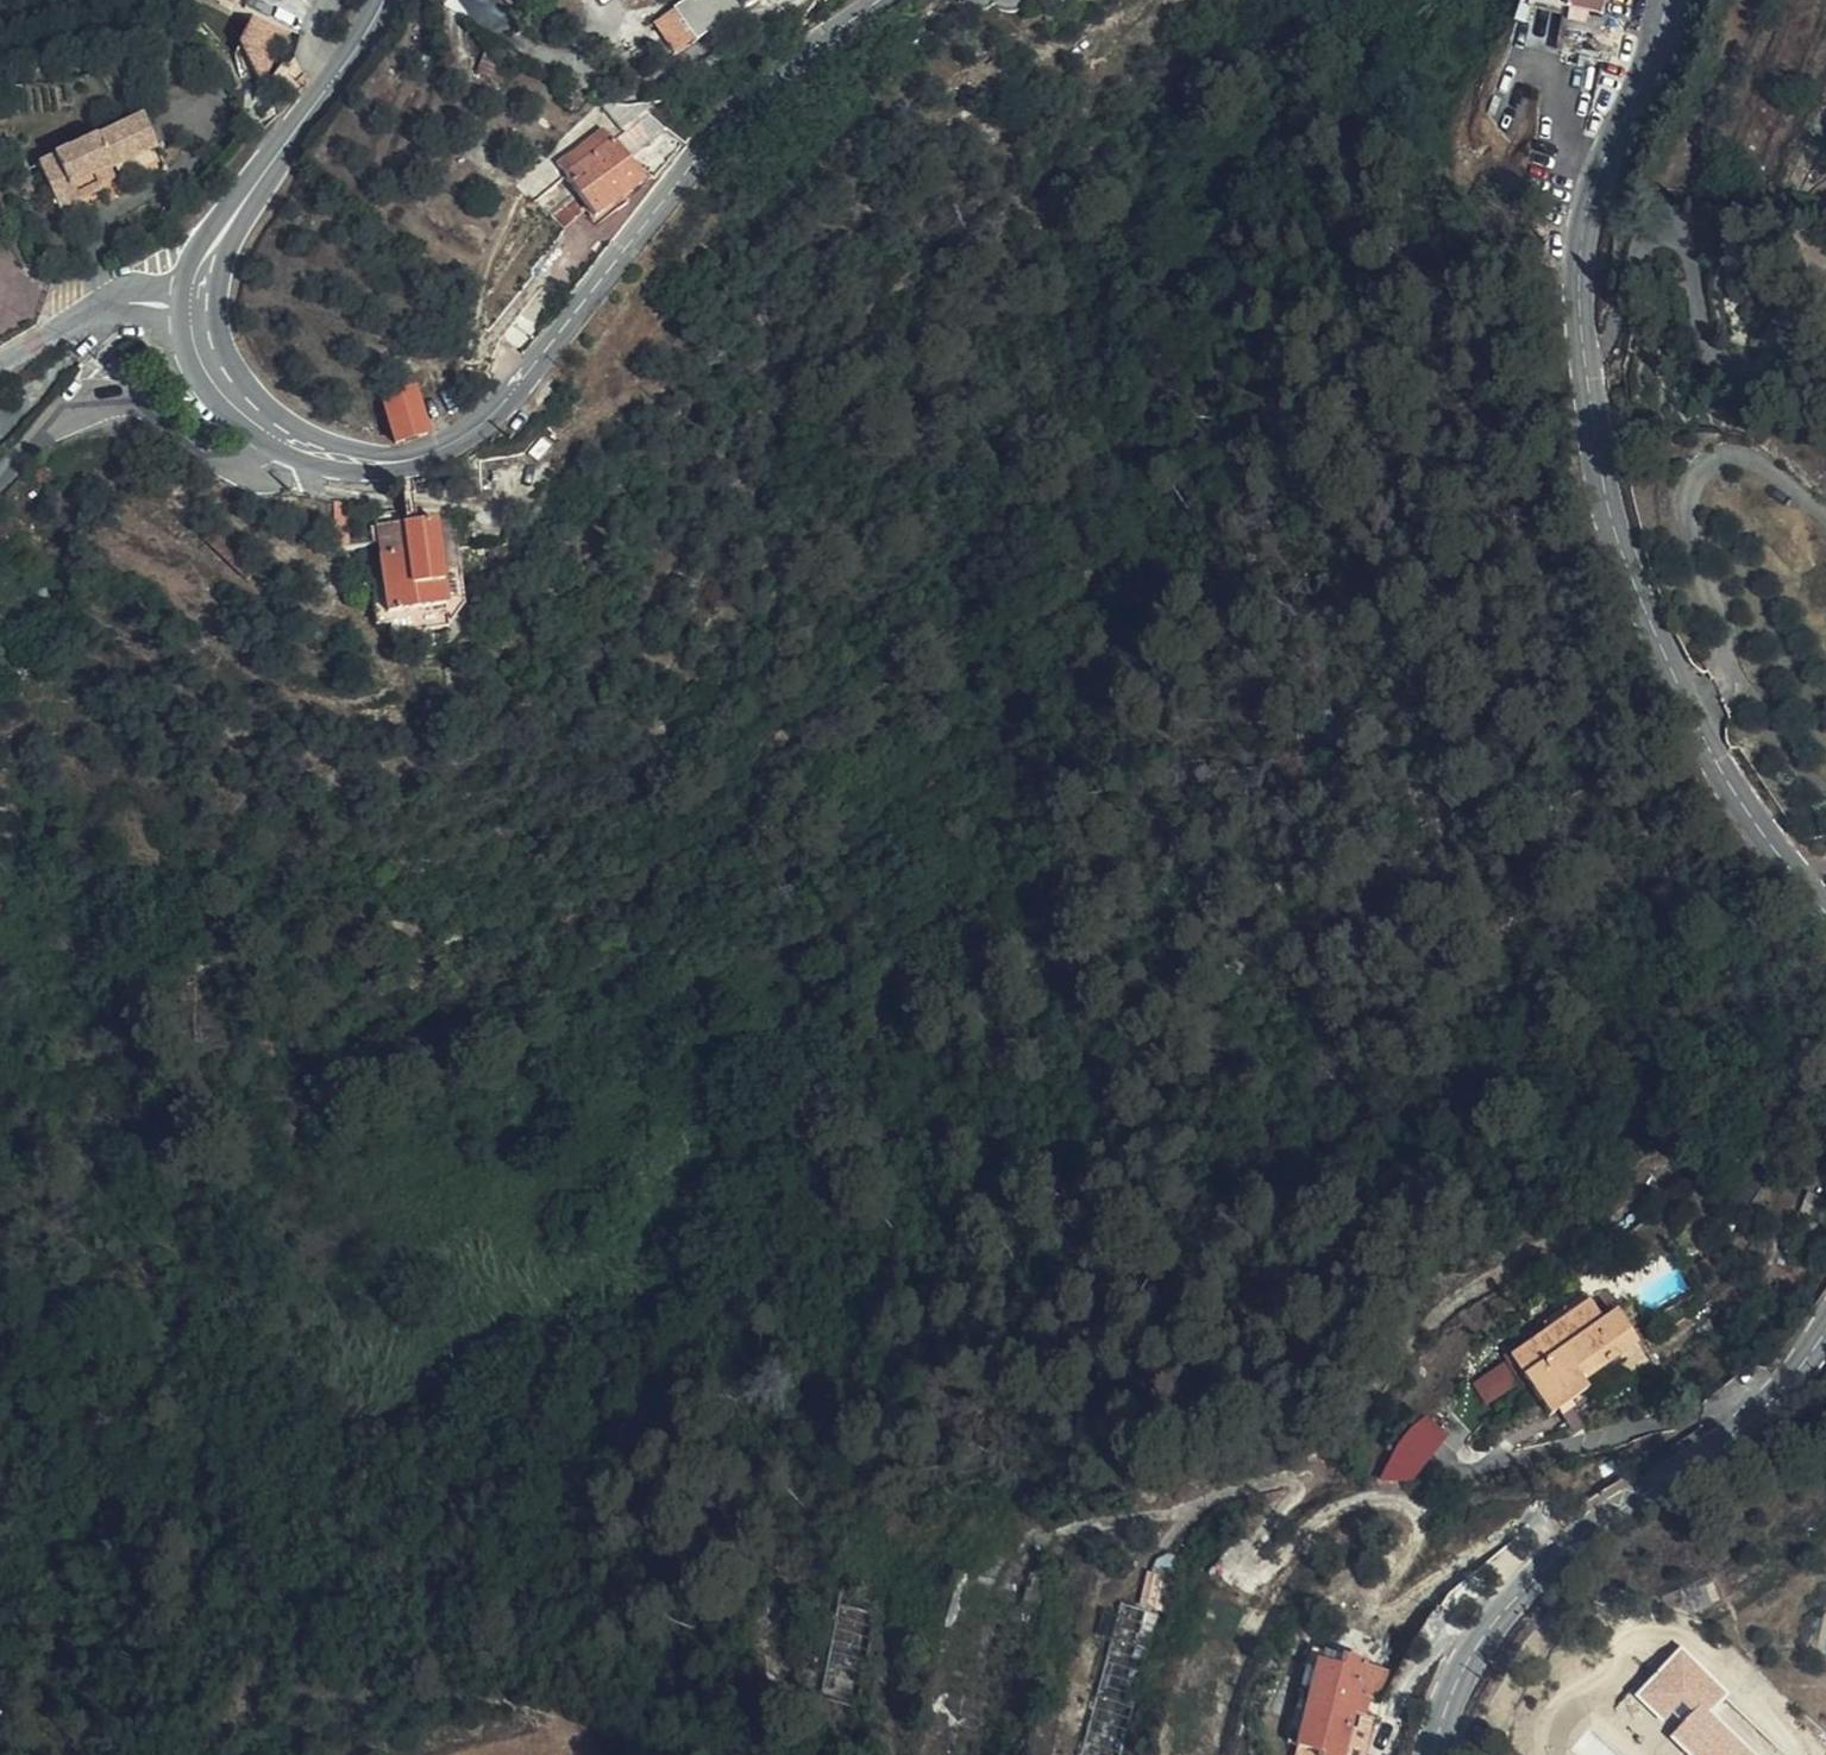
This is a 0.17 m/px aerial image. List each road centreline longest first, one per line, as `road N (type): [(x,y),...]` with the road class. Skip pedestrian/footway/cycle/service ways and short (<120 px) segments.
road 1 (tertiary): [(1666,0),(1657,45),(1593,183),(1580,246),(1601,463),(1632,574),(1711,748),(1825,908)]
road 2 (tertiary): [(308,455),(389,469),(456,445),(522,386),(719,136),(782,73),(885,0)]
road 3 (tertiary): [(1825,1333),(1765,1411),(1538,1572),(1470,1658),(1434,1754)]
road 4 (tertiary): [(384,0),(214,253),(199,302)]
road 5 (unclassified): [(0,489),(60,433),(102,420),(244,461),(308,455)]
road 6 (unclassified): [(199,302),(96,317),(0,370)]
road 7 (tertiary): [(199,302),(212,366),(243,413),(308,455)]

